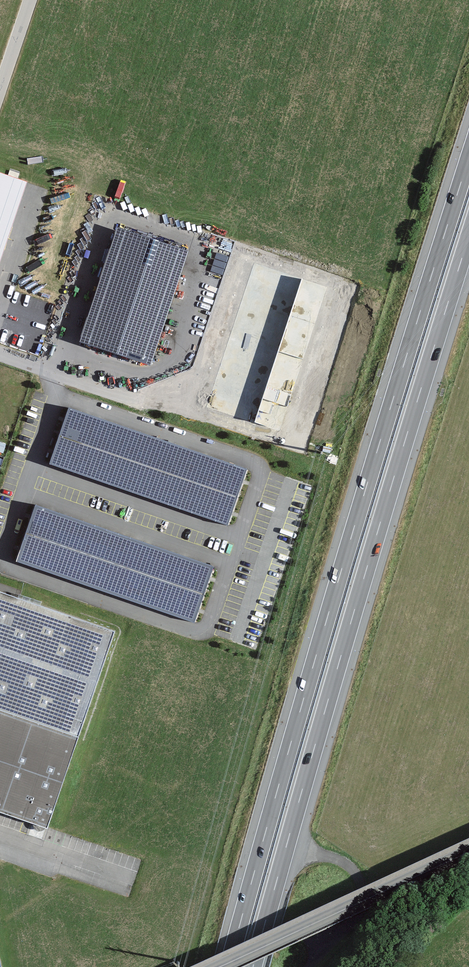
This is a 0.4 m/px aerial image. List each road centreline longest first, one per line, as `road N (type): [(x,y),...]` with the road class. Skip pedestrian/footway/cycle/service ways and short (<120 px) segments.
road 1 (motorway): [(468,156),(228,966)]
road 2 (motorway): [(253,966),(468,235)]
road 3 (tertiary): [(217,966),(468,851)]

